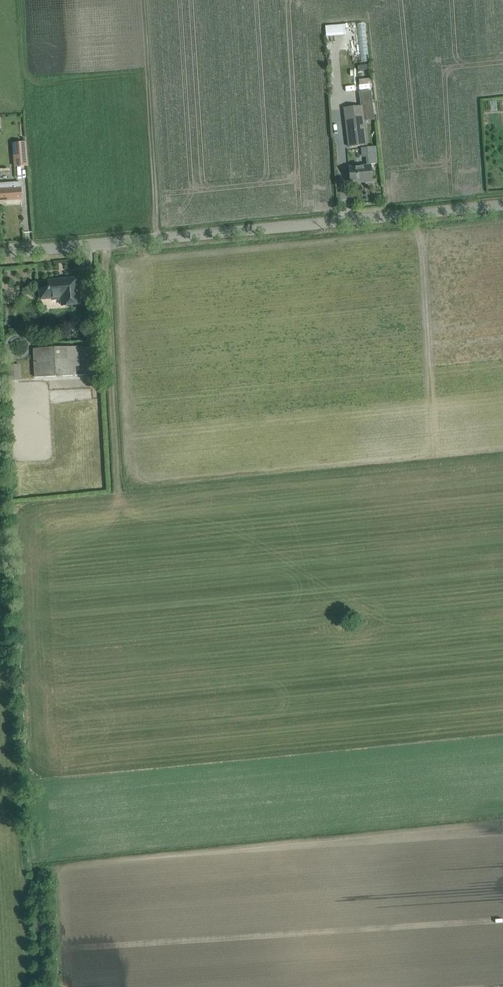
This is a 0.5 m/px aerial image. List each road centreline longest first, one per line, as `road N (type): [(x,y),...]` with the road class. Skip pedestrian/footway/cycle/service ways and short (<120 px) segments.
road 1 (unclassified): [(0,254),(502,205)]

